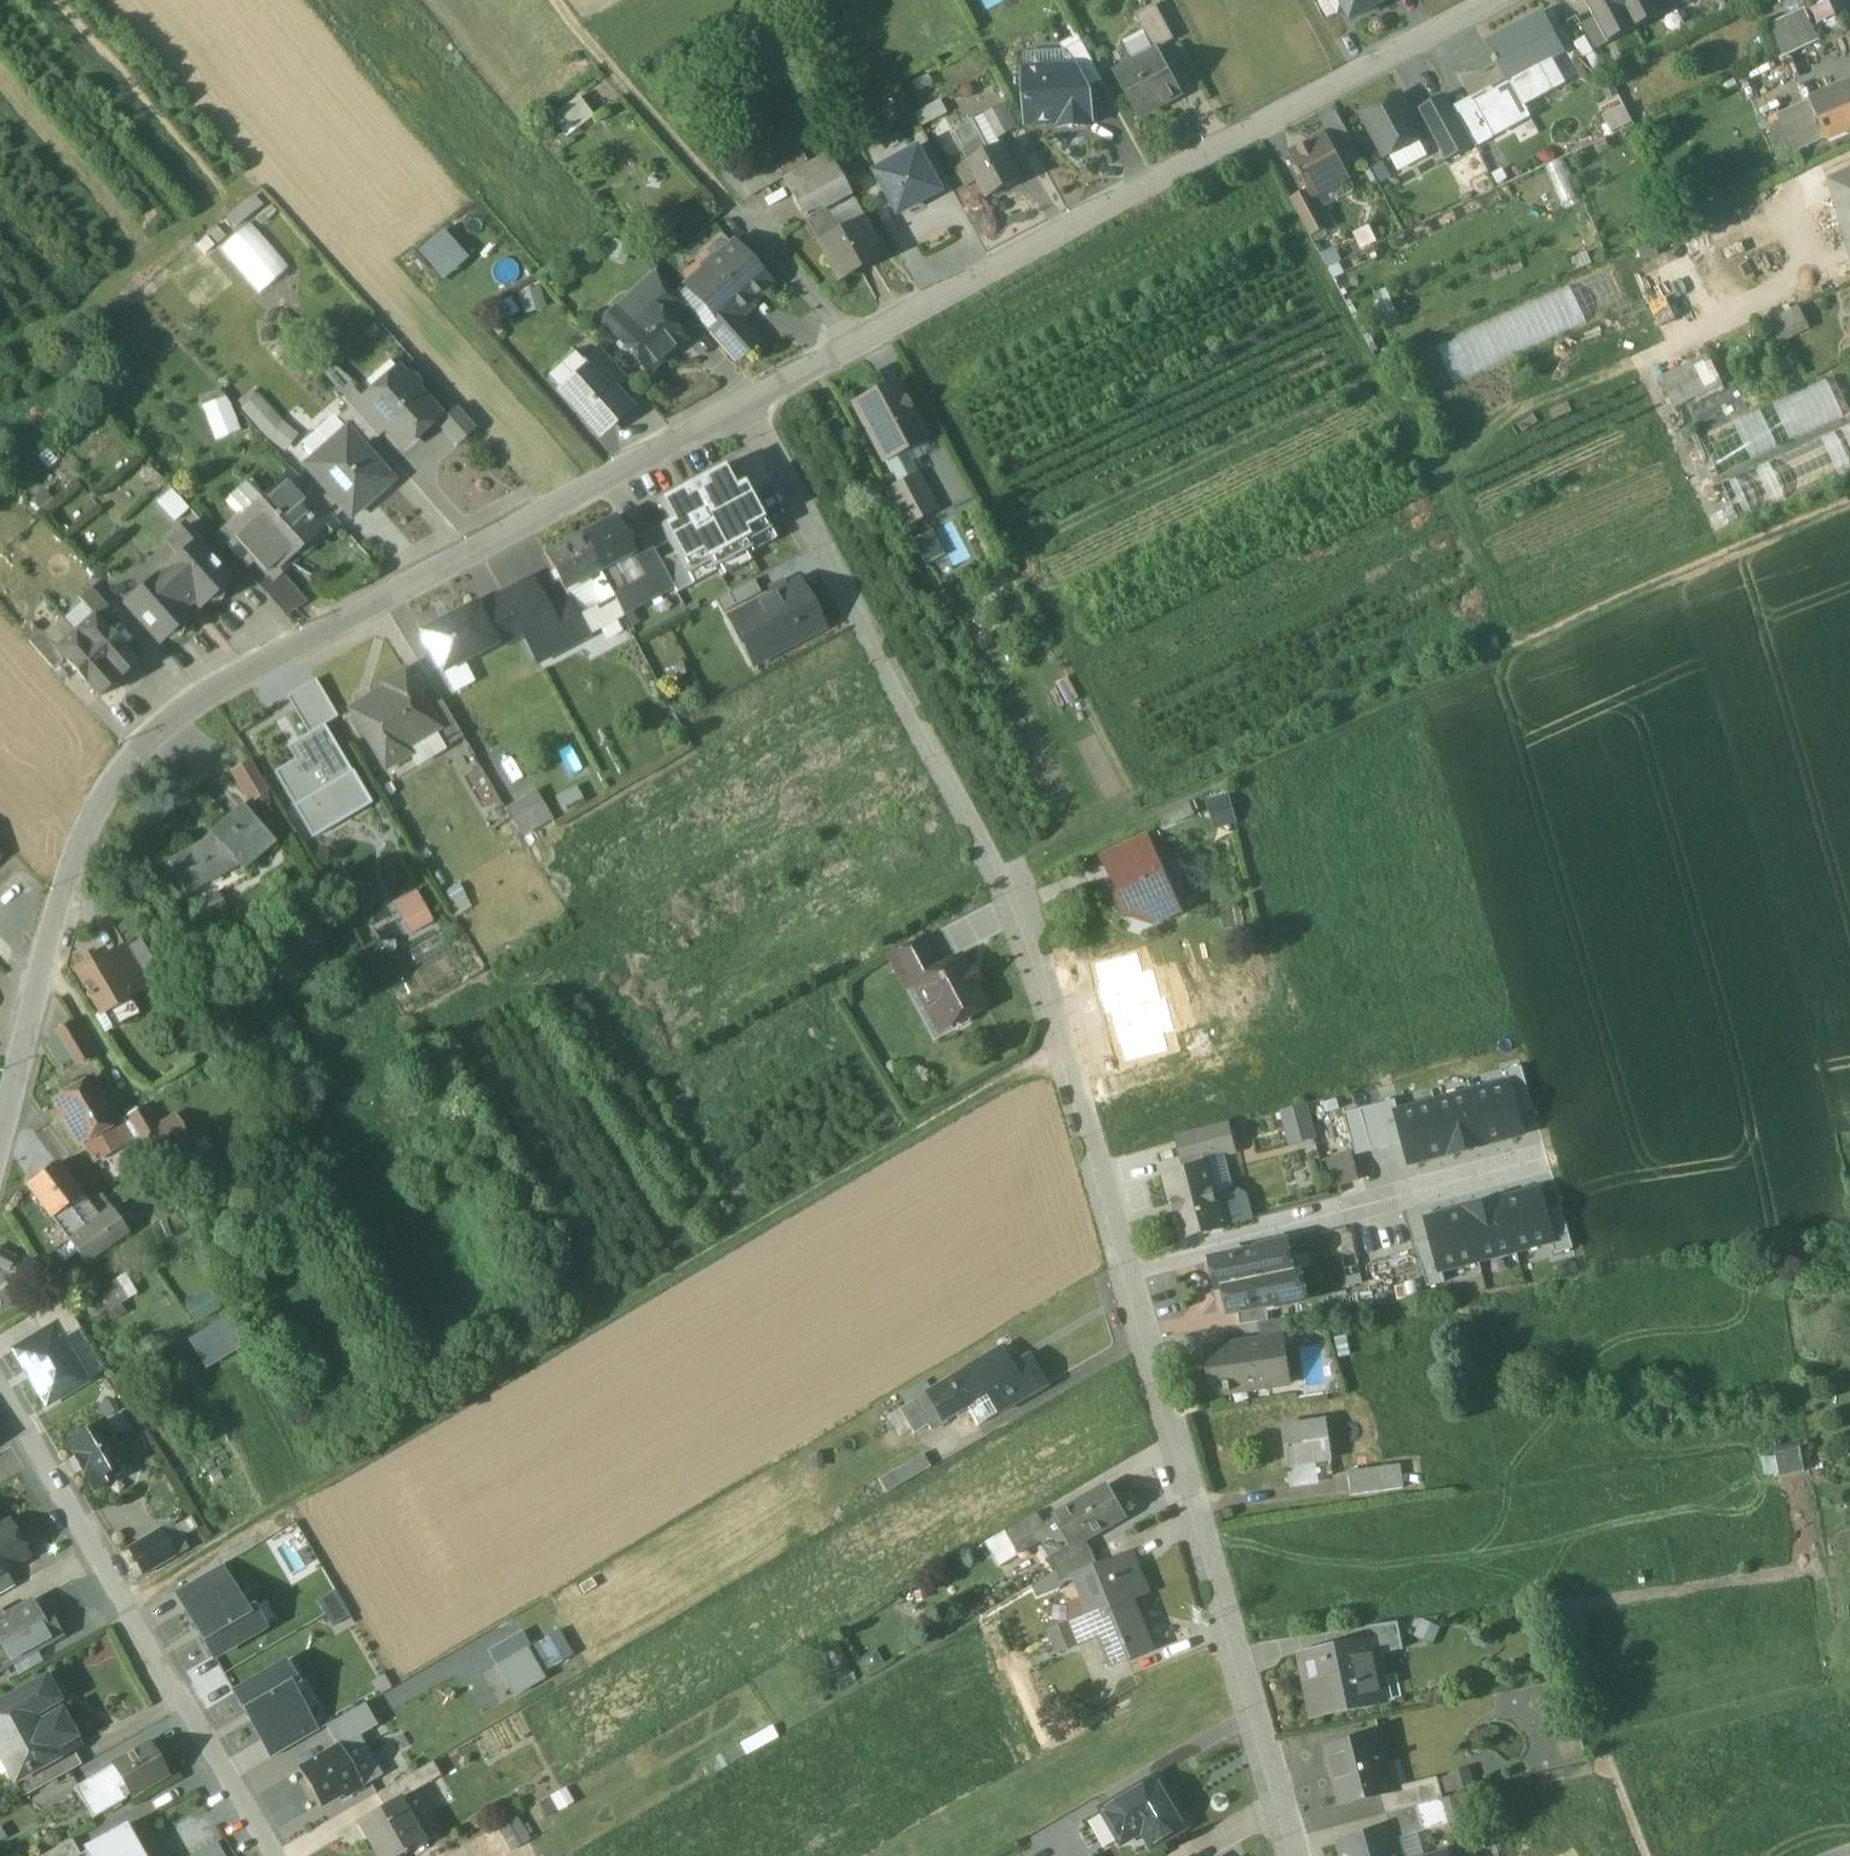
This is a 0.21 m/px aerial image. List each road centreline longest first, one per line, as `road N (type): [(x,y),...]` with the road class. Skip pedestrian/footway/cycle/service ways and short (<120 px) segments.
road 1 (residential): [(740,400),(440,558),(157,729),(113,774),(68,867),(0,1141)]
road 2 (track): [(126,1594),(1056,1056)]
road 3 (residential): [(1125,1274),(1007,883),(740,400)]
road 4 (residential): [(1492,0),(740,400)]
road 5 (residential): [(1292,1855),(1125,1274)]
road 6 (track): [(1244,132),(1516,646)]
road 7 (track): [(1007,883),(1516,646)]
road 8 (residential): [(279,1855),(0,1389)]
road 9 (residential): [(1125,1274),(1540,1164)]
road 10 (track): [(1849,508),(1516,646)]
road 11 (track): [(552,0),(723,193)]

